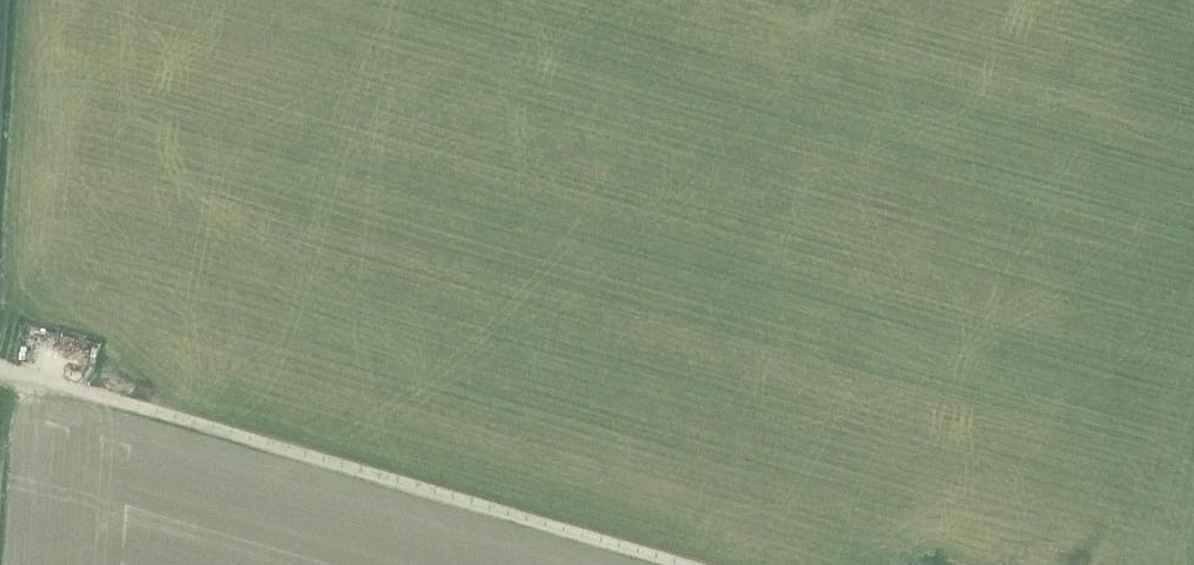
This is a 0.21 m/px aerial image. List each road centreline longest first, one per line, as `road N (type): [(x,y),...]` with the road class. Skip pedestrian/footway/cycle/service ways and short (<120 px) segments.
road 1 (unclassified): [(686,564),(0,367)]

